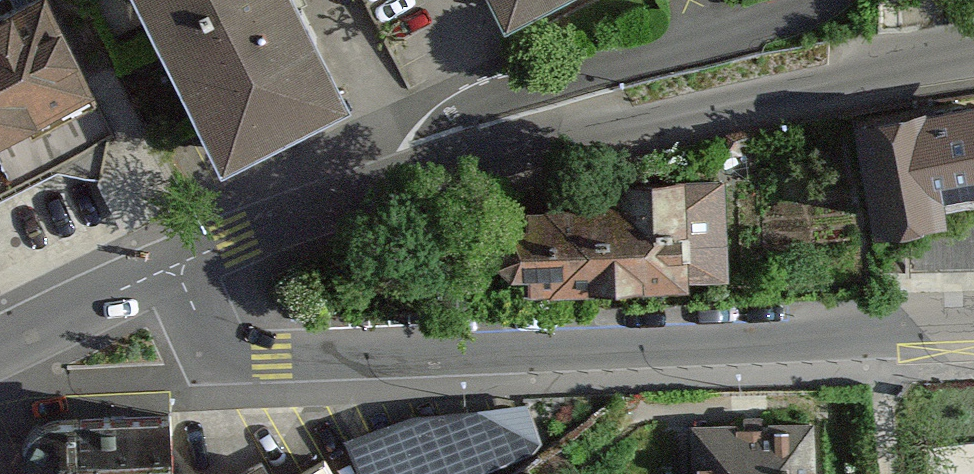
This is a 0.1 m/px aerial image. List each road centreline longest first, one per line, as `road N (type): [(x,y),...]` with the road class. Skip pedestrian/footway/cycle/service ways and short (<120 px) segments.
road 1 (residential): [(973,327),(239,360),(216,347),(174,268)]
road 2 (residential): [(973,57),(850,75),(430,163)]
road 3 (residential): [(817,0),(471,110),(447,125),(430,163)]
road 4 (residential): [(430,163),(174,268)]
road 5 (motorway): [(760,0),(973,79)]
road 6 (residential): [(174,268),(0,357)]

